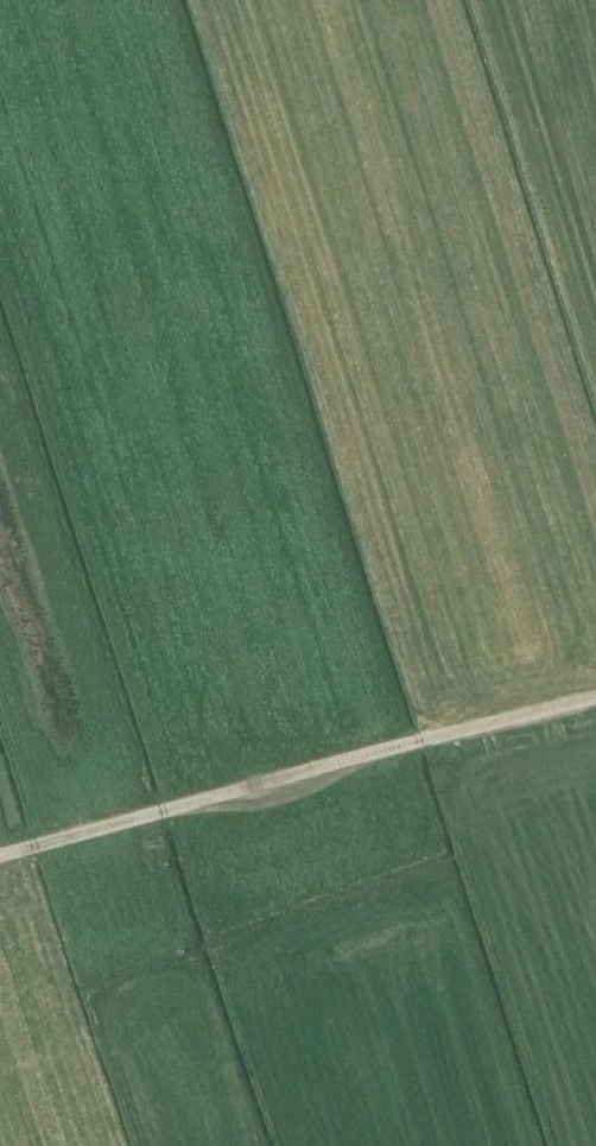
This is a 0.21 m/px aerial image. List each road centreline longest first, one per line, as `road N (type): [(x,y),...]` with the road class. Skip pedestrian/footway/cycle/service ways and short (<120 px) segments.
road 1 (track): [(0,855),(595,699)]

